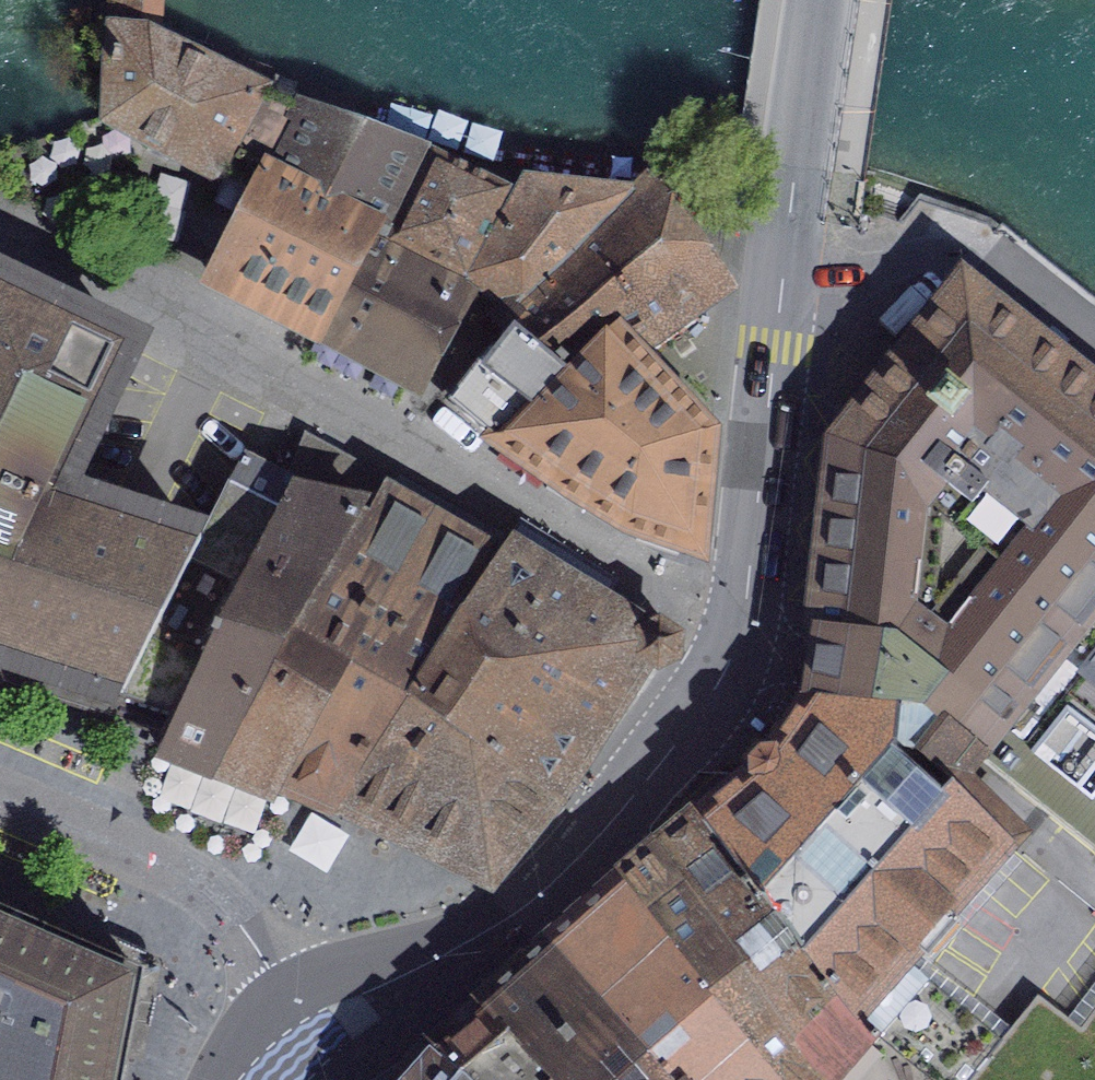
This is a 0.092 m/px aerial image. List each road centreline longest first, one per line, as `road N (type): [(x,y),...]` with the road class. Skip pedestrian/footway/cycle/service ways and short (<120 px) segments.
road 1 (secondary): [(312,1043),(498,927),(564,874),(684,732),(731,657),(748,586),(821,0)]
road 2 (residential): [(312,1043),(239,923),(203,888),(0,796)]

